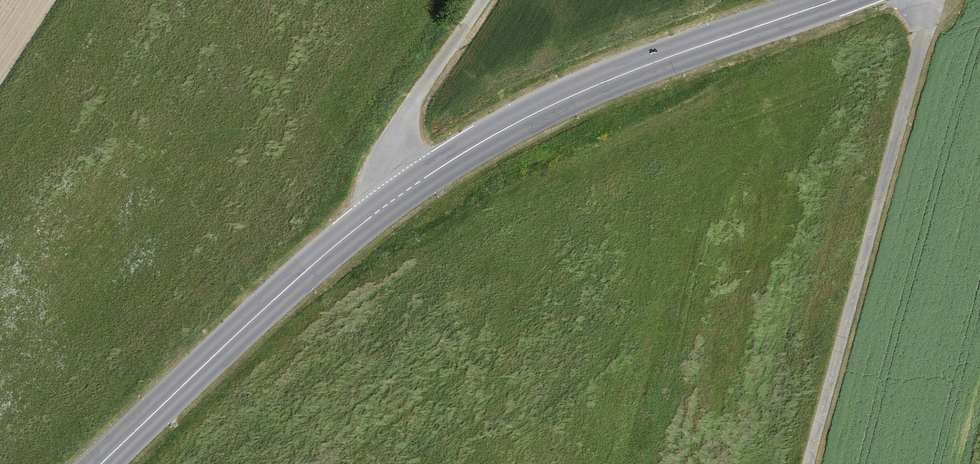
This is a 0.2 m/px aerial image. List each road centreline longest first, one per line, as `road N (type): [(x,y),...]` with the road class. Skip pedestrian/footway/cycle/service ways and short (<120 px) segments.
road 1 (secondary): [(837,0),(573,95),(398,198),(102,463)]
road 2 (track): [(806,463),(930,0)]
road 3 (track): [(476,0),(390,143),(398,198)]

